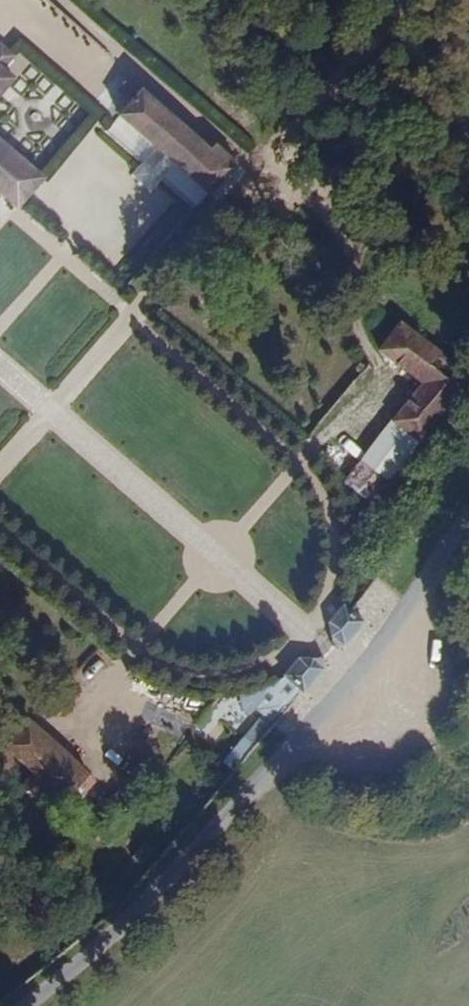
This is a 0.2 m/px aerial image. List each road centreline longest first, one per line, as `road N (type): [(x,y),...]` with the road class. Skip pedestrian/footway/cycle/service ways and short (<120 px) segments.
road 1 (unclassified): [(468,508),(332,706),(120,936),(23,1005)]
road 2 (track): [(0,325),(118,189)]

